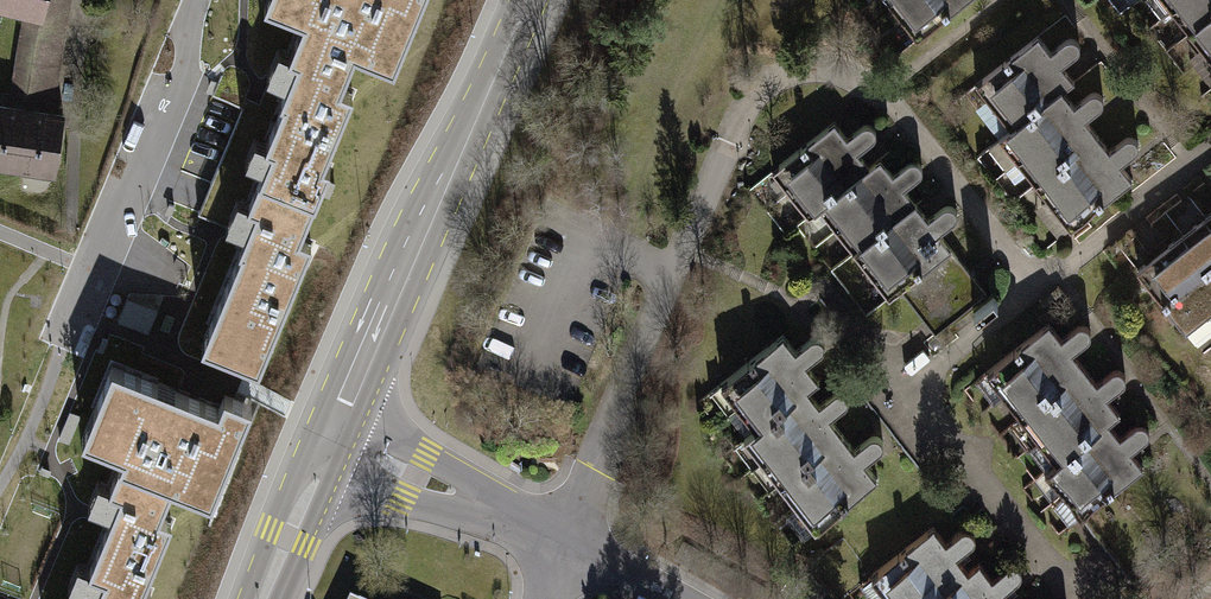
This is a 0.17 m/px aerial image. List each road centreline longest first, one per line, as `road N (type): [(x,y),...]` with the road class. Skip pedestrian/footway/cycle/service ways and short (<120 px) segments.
road 1 (residential): [(1035,284),(888,101),(838,74),(791,73),(759,96),(728,139),(568,540)]
road 2 (secondary): [(329,440),(529,0)]
road 3 (residential): [(1035,284),(897,394),(1061,589)]
road 4 (residential): [(197,0),(174,77),(62,345)]
road 5 (residential): [(329,440),(568,540)]
road 6 (residential): [(1210,151),(1035,284)]
road 7 (secondary): [(261,598),(329,440)]

